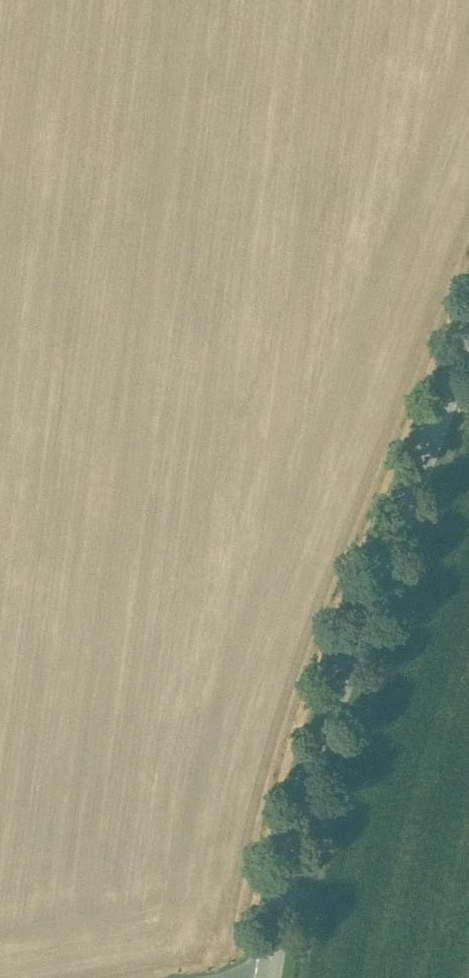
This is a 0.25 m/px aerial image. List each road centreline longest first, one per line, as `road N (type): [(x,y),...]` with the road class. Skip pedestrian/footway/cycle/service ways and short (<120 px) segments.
road 1 (tertiary): [(468,338),(322,706),(266,973)]

